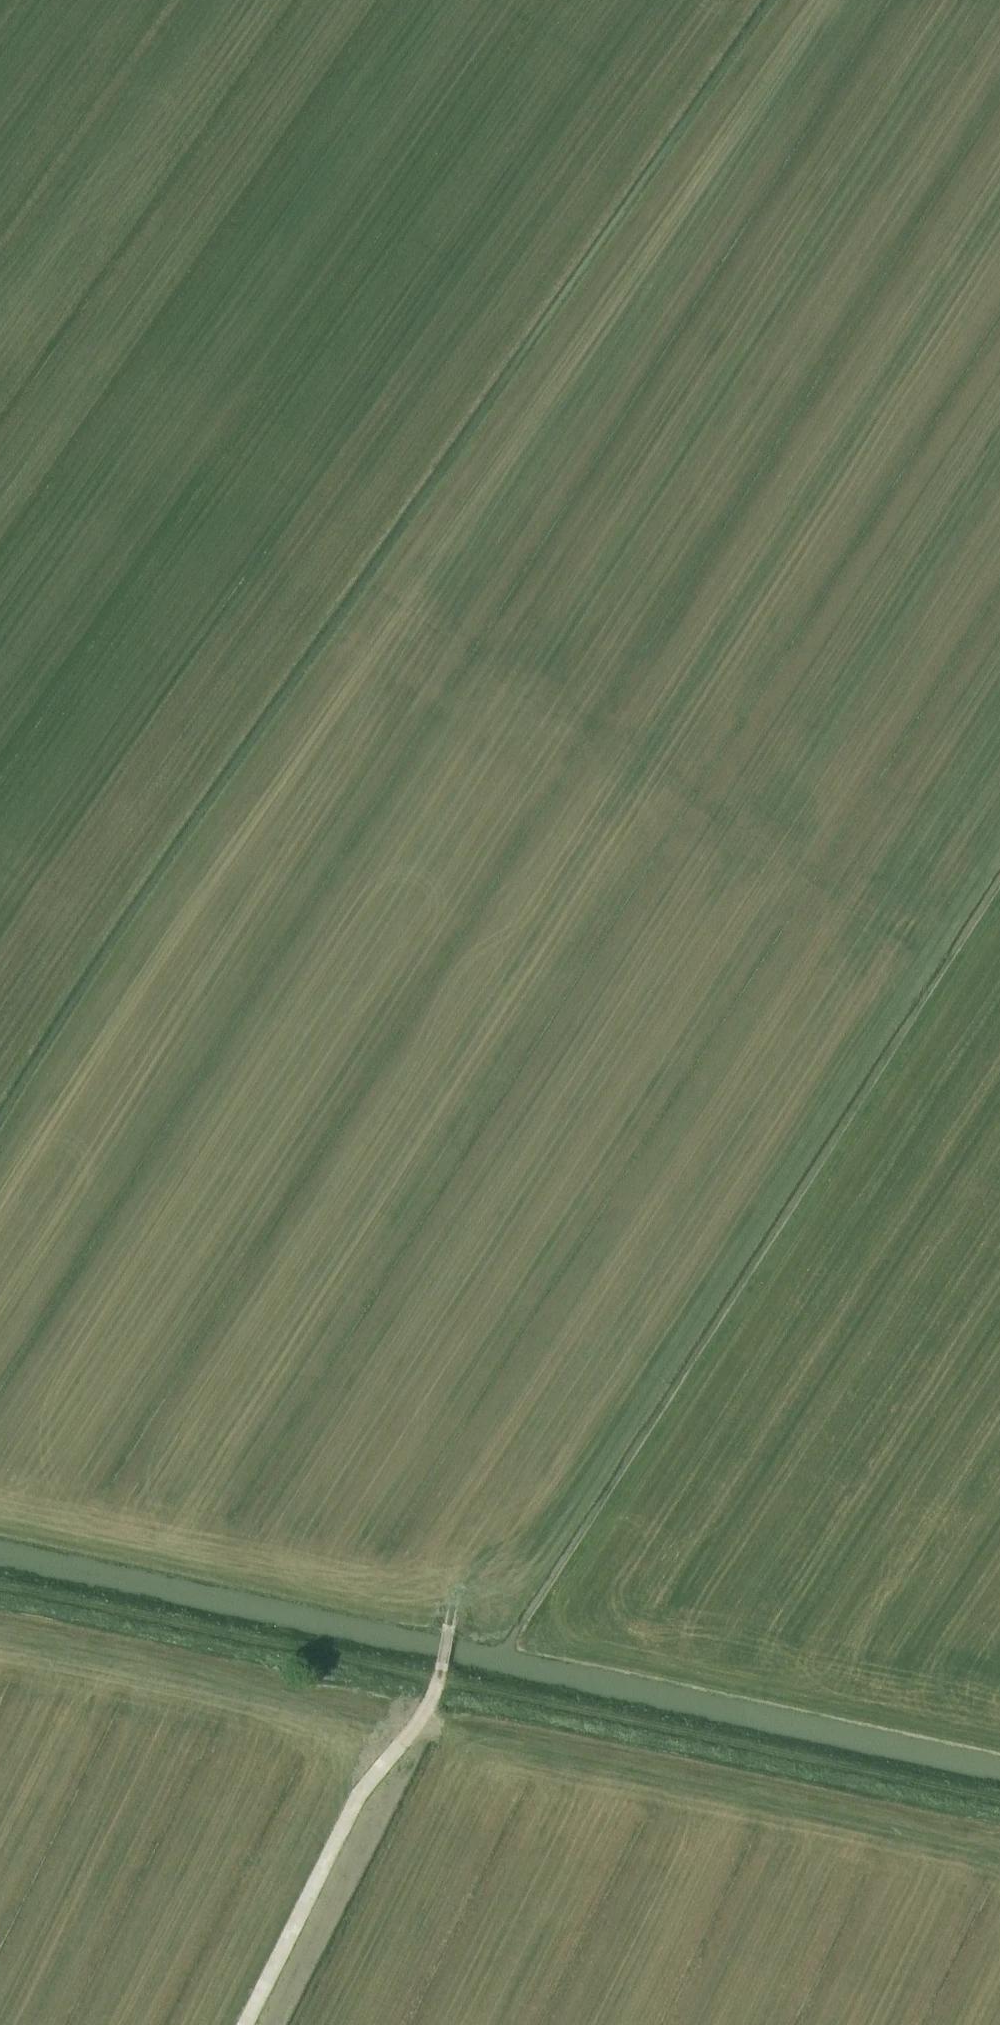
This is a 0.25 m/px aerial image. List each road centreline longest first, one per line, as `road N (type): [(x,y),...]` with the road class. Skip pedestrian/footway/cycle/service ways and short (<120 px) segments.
road 1 (track): [(439,1678),(999,1798)]
road 2 (track): [(244,2024),(358,1795),(426,1709),(454,1591)]

